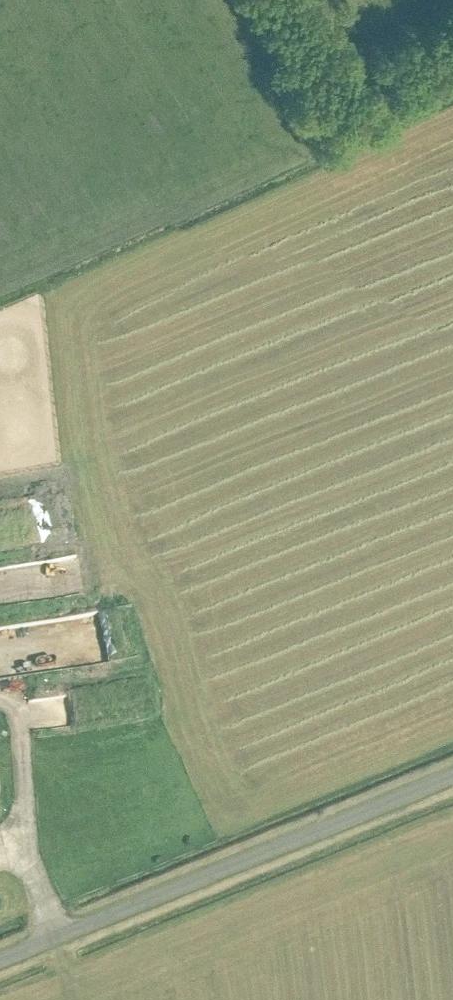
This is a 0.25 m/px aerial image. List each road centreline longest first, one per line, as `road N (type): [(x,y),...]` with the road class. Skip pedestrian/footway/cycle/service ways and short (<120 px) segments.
road 1 (unclassified): [(0,967),(452,781)]

